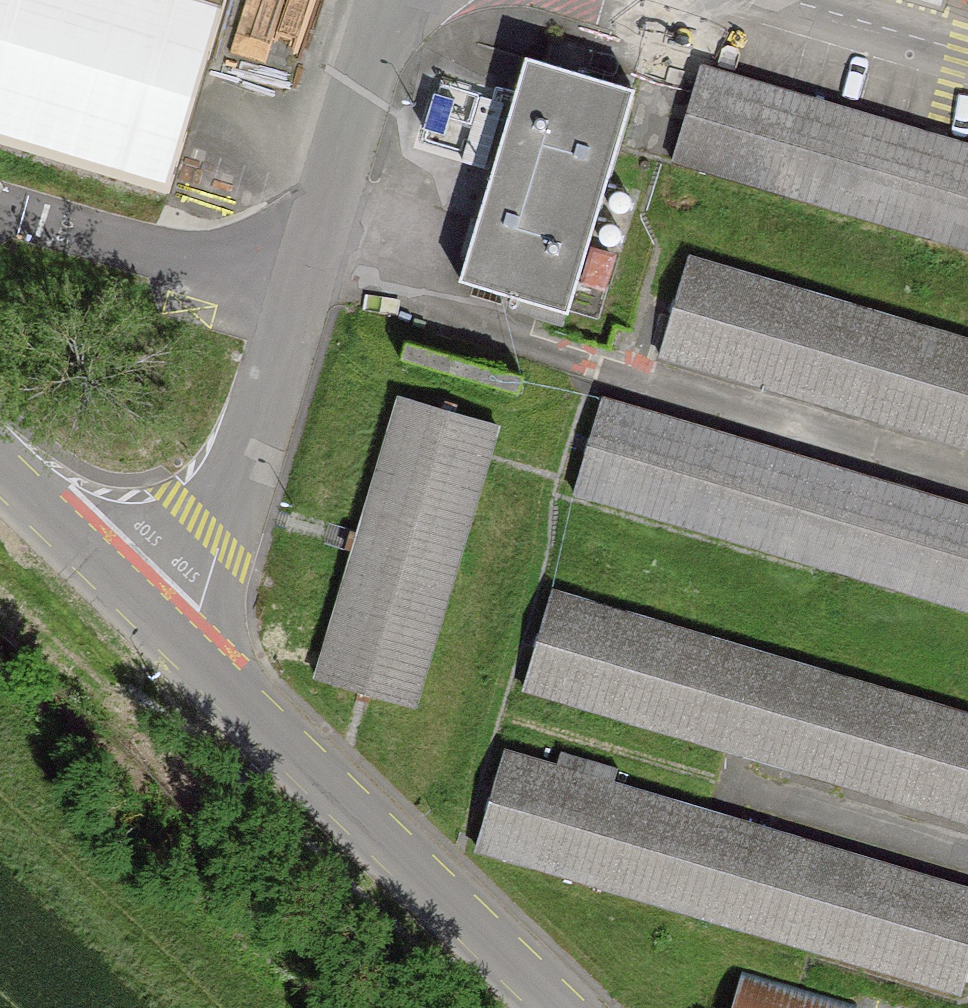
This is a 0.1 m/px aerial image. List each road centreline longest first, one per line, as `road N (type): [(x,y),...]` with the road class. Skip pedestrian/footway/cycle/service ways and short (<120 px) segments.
road 1 (unclassified): [(409,0),(375,68),(237,503),(164,620)]
road 2 (unclassified): [(164,620),(569,1007)]
road 3 (track): [(210,1007),(0,804)]
road 4 (unclassified): [(0,462),(164,620)]
road 5 (unclassified): [(967,52),(793,0)]

